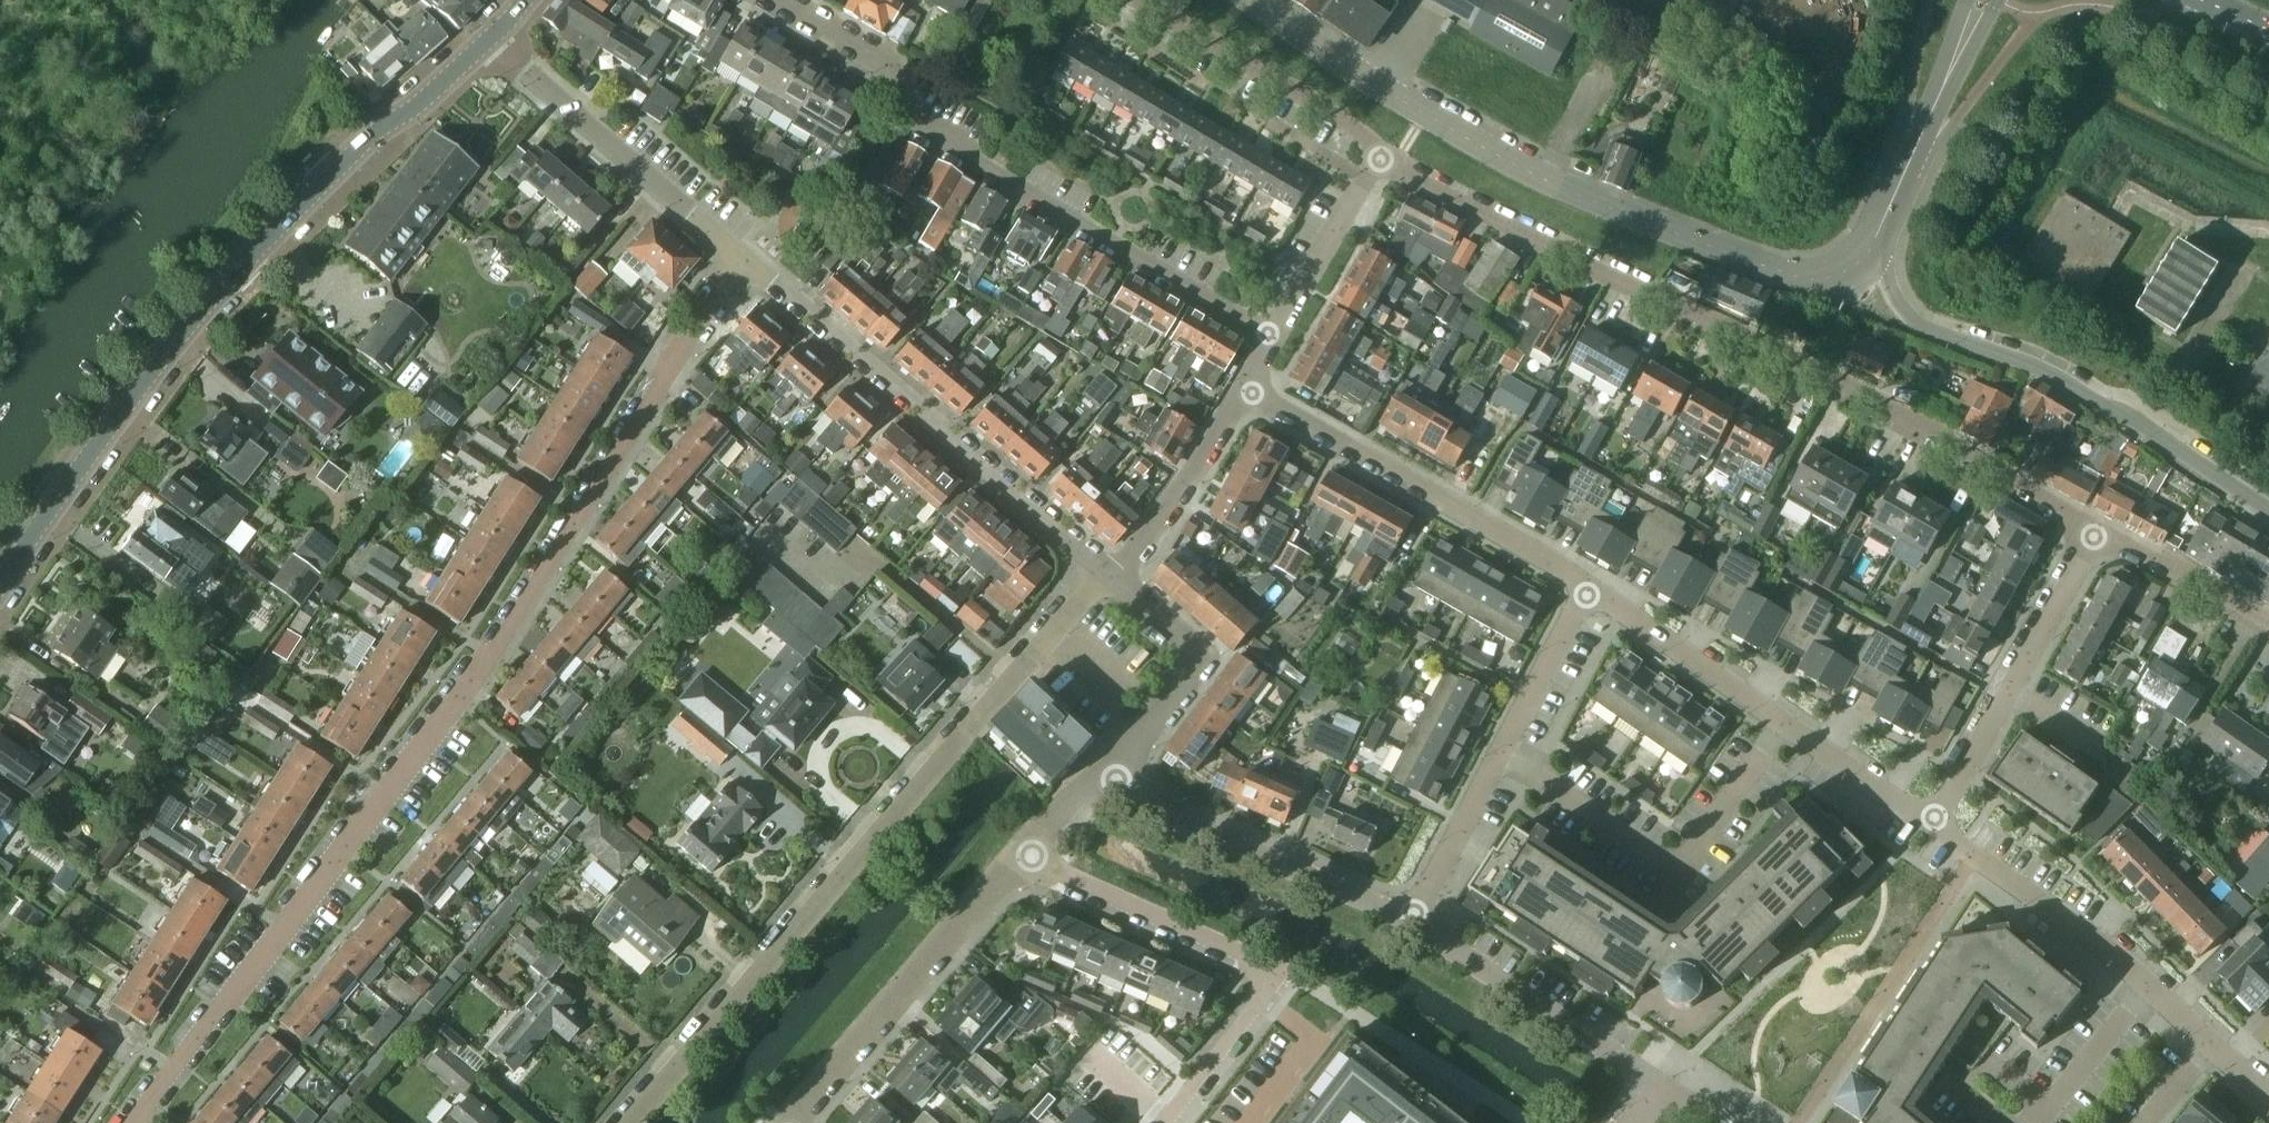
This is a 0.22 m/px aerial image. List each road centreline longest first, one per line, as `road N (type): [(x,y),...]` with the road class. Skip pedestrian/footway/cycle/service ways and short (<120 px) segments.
road 1 (residential): [(131,1122),(473,678),(740,257)]
road 2 (residential): [(2097,530),(1722,325),(1380,156)]
road 3 (secondary): [(0,585),(140,385),(224,285),(386,124),(417,106),(489,38)]
road 4 (residential): [(628,1122),(1107,574)]
road 5 (secondary): [(1249,0),(1426,113),(1592,200),(1796,277),(1827,279),(1853,266)]
road 6 (residential): [(1272,337),(932,138),(888,67),(777,0)]
road 7 (residential): [(1107,574),(740,257)]
road 8 (tertiary): [(2268,509),(2054,376),(1911,317),(1853,266)]
road 9 (residential): [(1935,820),(1590,591)]
road 10 (residential): [(1590,591),(1246,387)]
road 11 (residential): [(1412,921),(1590,591)]
road 12 (residential): [(793,1122),(1028,851)]
road 13 (residential): [(1412,921),(1155,807),(1113,771)]
road 14 (residential): [(740,257),(489,38)]
road 15 (residential): [(1935,820),(2097,530)]
road 16 (residential): [(1671,1099),(1412,921)]
road 17 (residential): [(1135,0),(1345,123),(1380,156)]
road 18 (residential): [(1113,771),(1211,659),(1107,574)]
road 19 (residential): [(1028,851),(1271,976)]
road 20 (residential): [(2148,986),(1935,820)]
road 21 (residential): [(1107,574),(1157,519),(1246,387)]
road 22 (residential): [(1272,337),(1380,156)]
road 23 (secondary): [(1853,266),(1876,236),(1945,82)]
road 24 (residential): [(2268,622),(2097,530)]
road 25 (residential): [(2148,986),(2036,1122)]
road 26 (residential): [(1250,1122),(1313,1041),(1264,1002)]
road 27 (residential): [(1175,1122),(1264,1002)]

